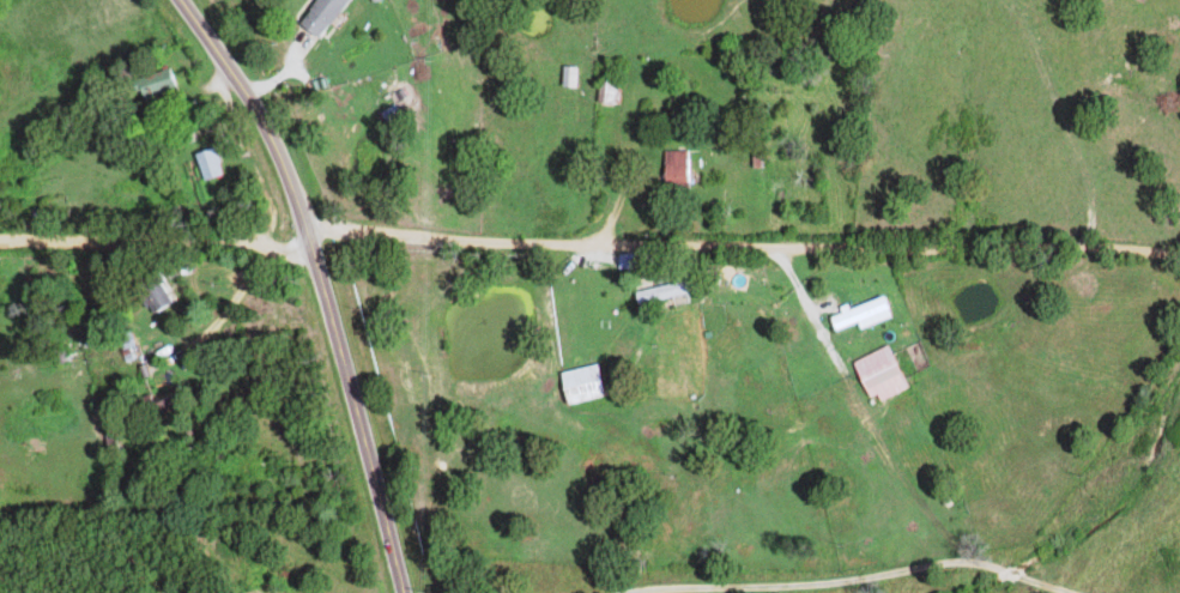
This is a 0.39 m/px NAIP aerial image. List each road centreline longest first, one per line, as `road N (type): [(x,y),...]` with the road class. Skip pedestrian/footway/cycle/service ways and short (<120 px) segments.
road 1 (residential): [(310,235),(1179,277)]
road 2 (tertiary): [(398,592),(310,235),(280,153),(181,0)]
road 3 (residential): [(0,237),(310,235)]

